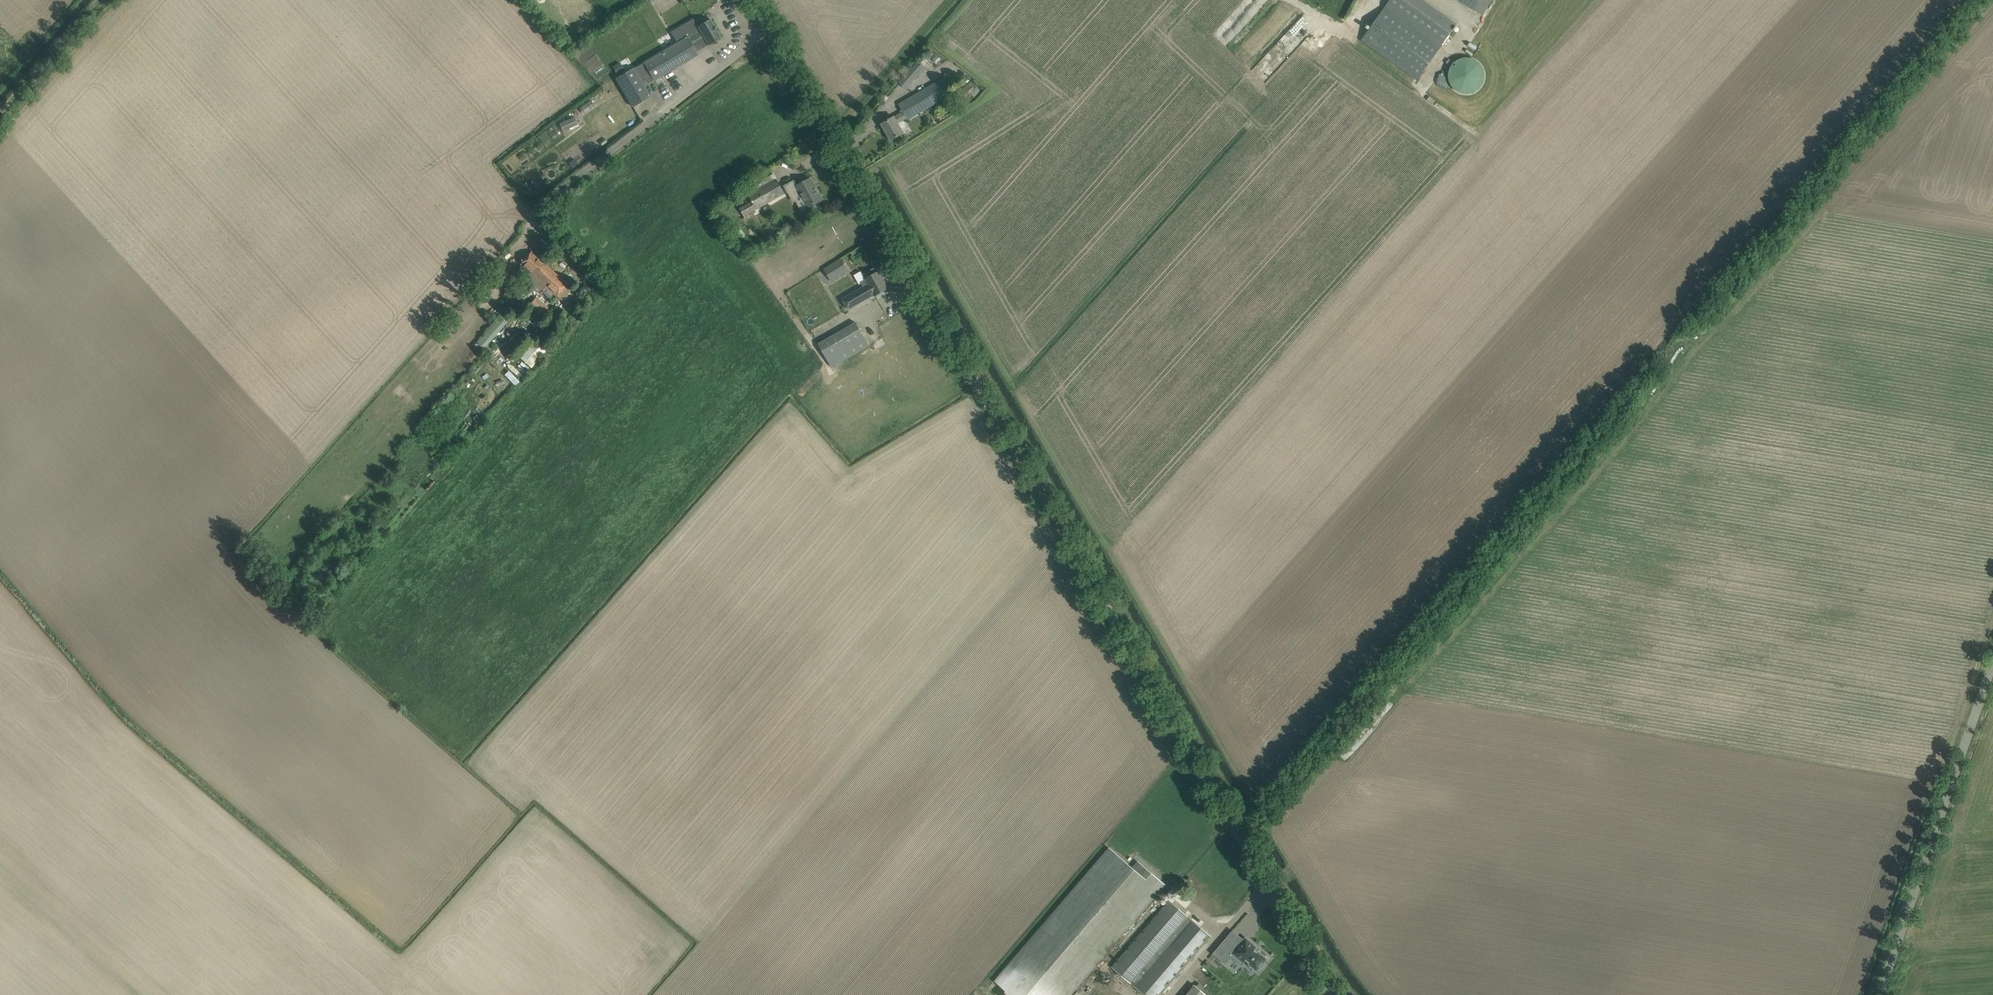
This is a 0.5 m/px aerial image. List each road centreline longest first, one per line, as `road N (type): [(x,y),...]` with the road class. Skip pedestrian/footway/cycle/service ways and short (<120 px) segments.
road 1 (tertiary): [(1336,994),(1114,599),(766,30)]
road 2 (unclassified): [(1876,994),(1992,657)]
road 3 (unclassified): [(540,200),(766,30)]
road 4 (track): [(0,115),(99,0)]

